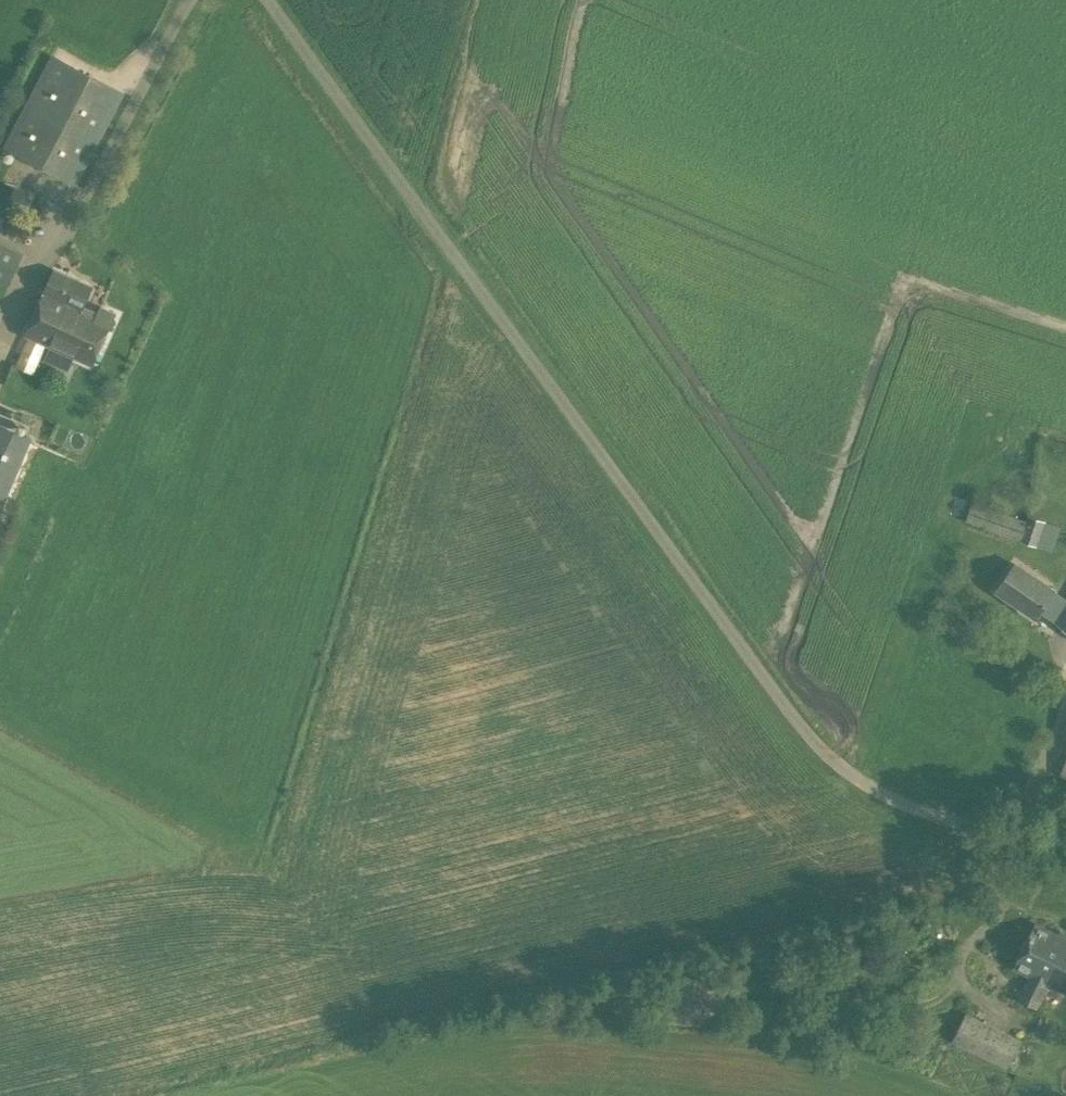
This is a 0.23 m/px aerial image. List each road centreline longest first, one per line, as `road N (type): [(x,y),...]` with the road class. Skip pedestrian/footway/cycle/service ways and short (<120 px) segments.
road 1 (unclassified): [(1065,836),(962,821),(843,774),(775,696),(268,0)]

